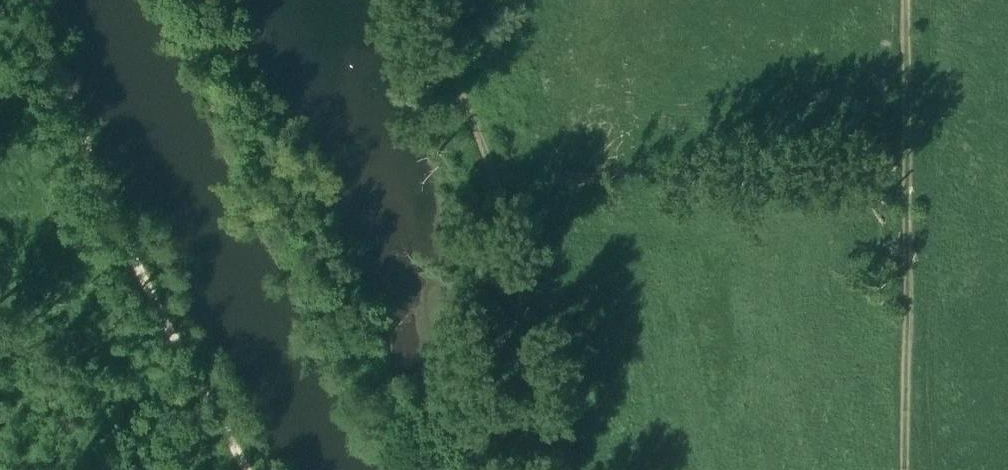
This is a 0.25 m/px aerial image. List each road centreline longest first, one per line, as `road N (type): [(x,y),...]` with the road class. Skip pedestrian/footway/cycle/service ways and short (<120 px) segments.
road 1 (track): [(245,469),(134,256),(33,0)]
road 2 (track): [(579,469),(495,171),(432,0)]
road 3 (track): [(906,469),(907,0)]

